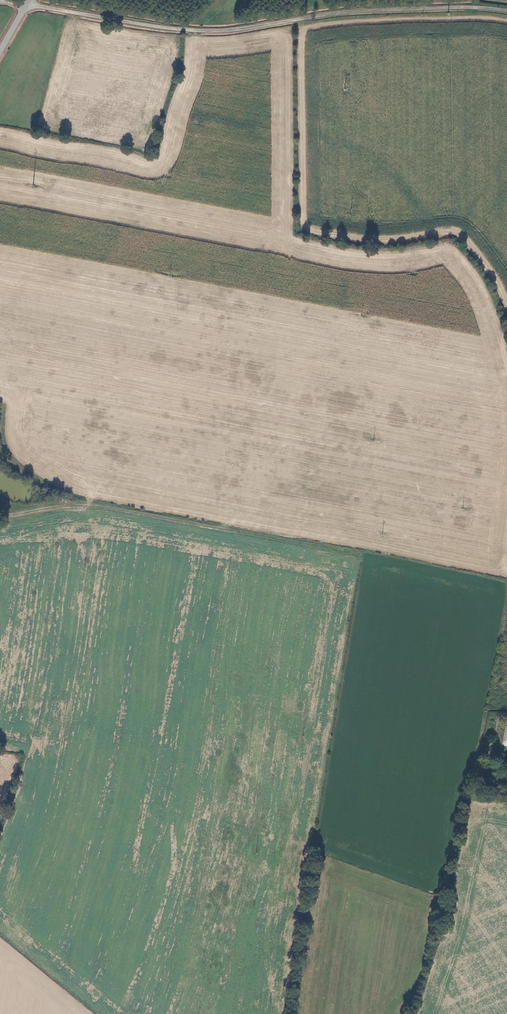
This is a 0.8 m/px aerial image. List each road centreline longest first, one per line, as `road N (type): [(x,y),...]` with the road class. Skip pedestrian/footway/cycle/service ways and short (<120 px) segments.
road 1 (unclassified): [(26,4),(208,31),(382,10),(506,11)]
road 2 (track): [(0,517),(64,503),(228,531)]

